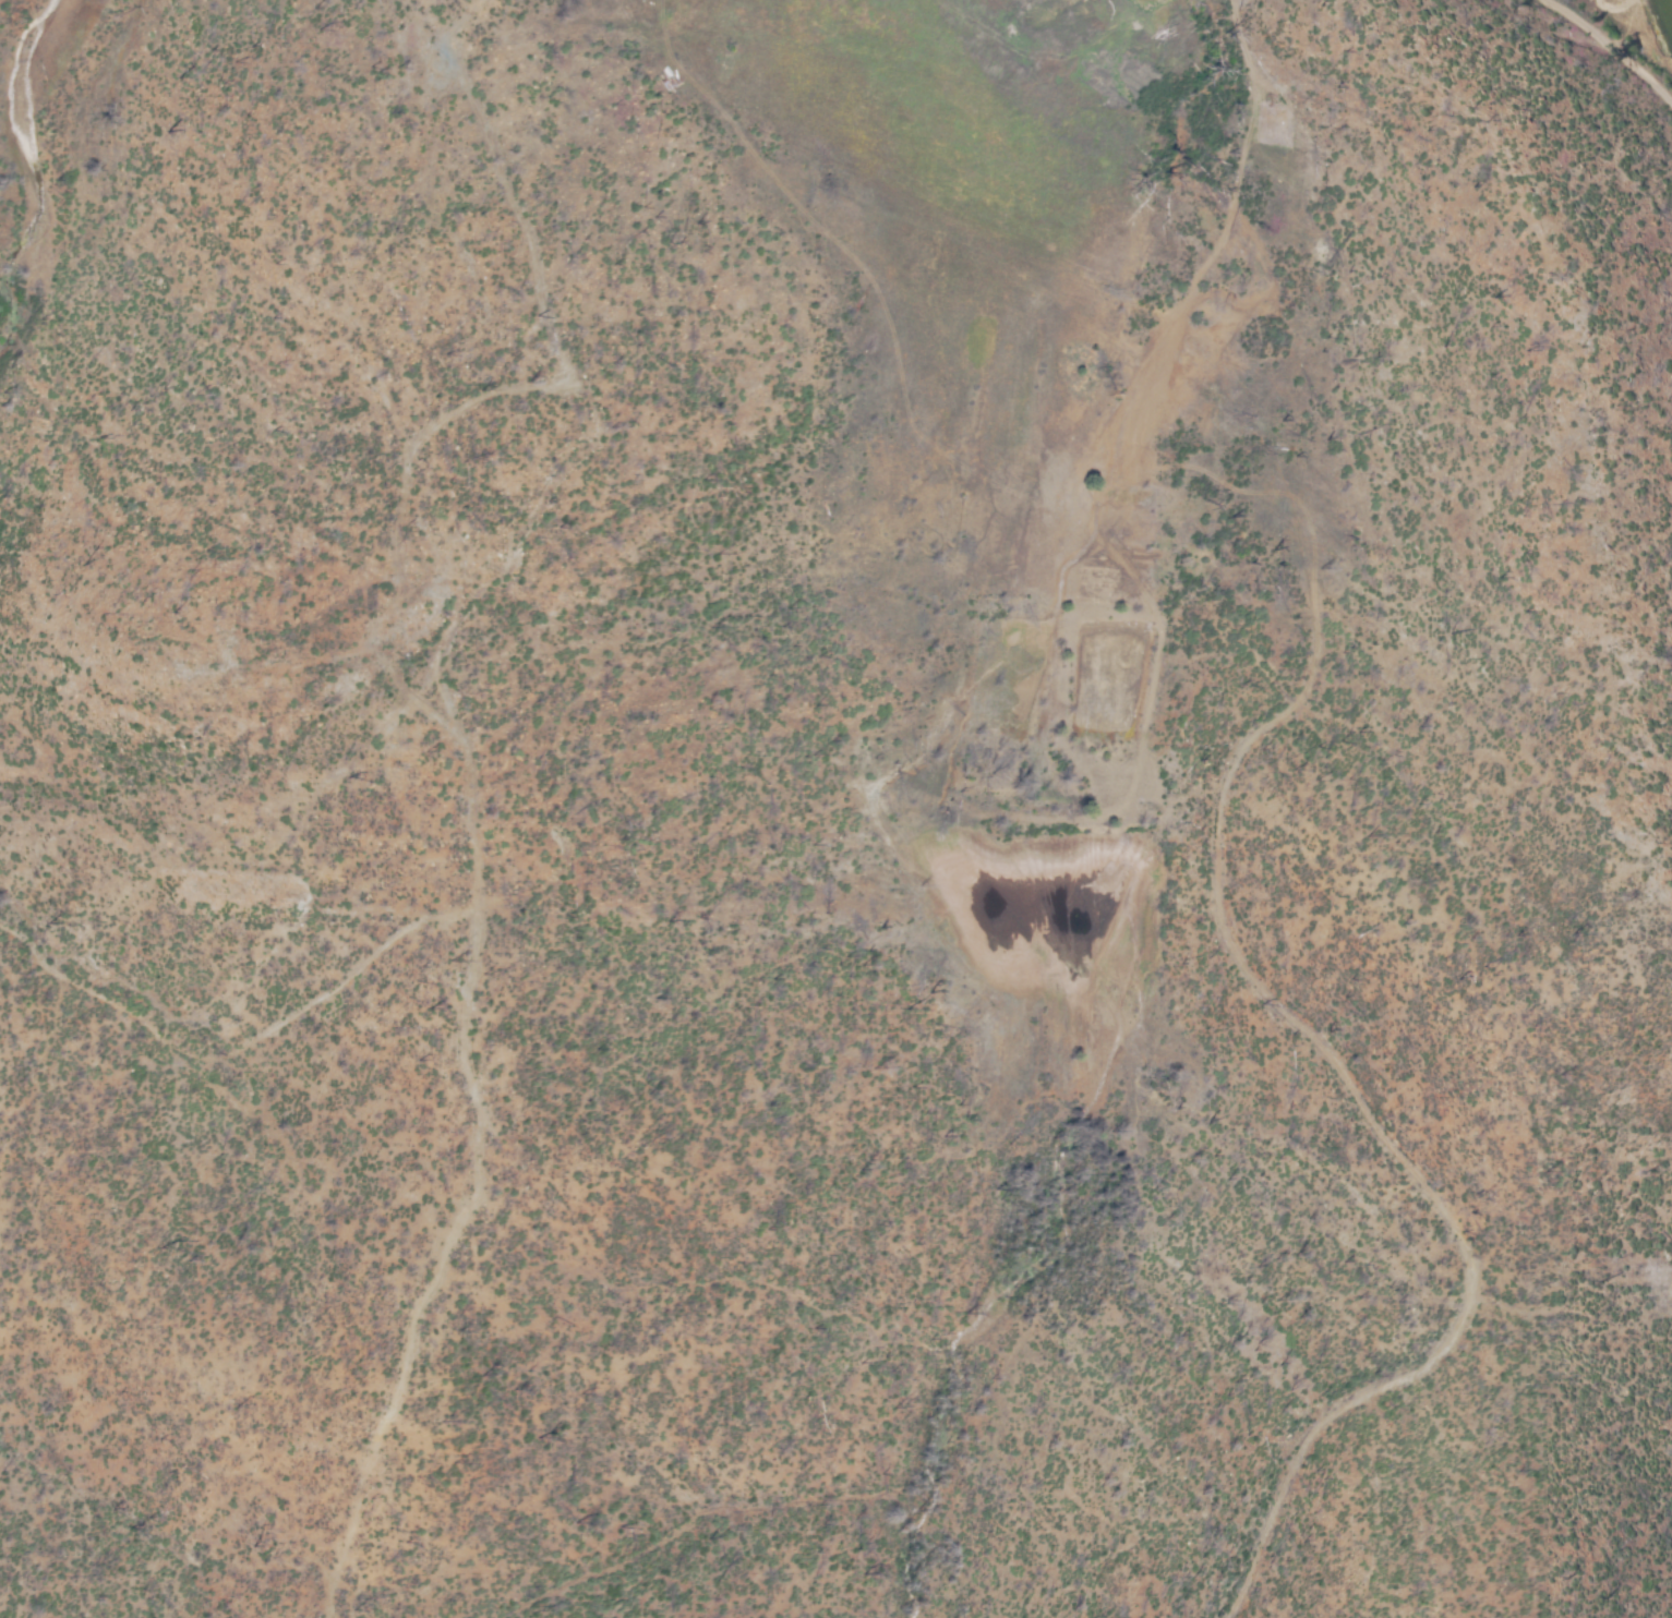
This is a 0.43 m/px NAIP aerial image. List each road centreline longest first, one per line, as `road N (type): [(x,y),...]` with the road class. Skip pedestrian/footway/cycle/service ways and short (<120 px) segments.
road 1 (track): [(1232,1617),(1265,1560),(1300,1457),(1356,1404),(1429,1368),(1469,1293),(1467,1267),(1441,1207),(1380,1142),(1334,1064),(1226,942),(1216,890),(1224,771),(1307,688),(1316,632),(1299,523),(1277,466),(1240,413),(1204,394),(1168,333),(1226,232),(1250,75),(1239,27)]
road 2 (track): [(477,0),(444,38),(448,62),(491,145),(566,384),(488,394),(408,446),(393,540),(397,594),(372,620),(365,647),(462,752),(473,905),(456,1037),(477,1119),(469,1188),(407,1328),(325,1617)]

